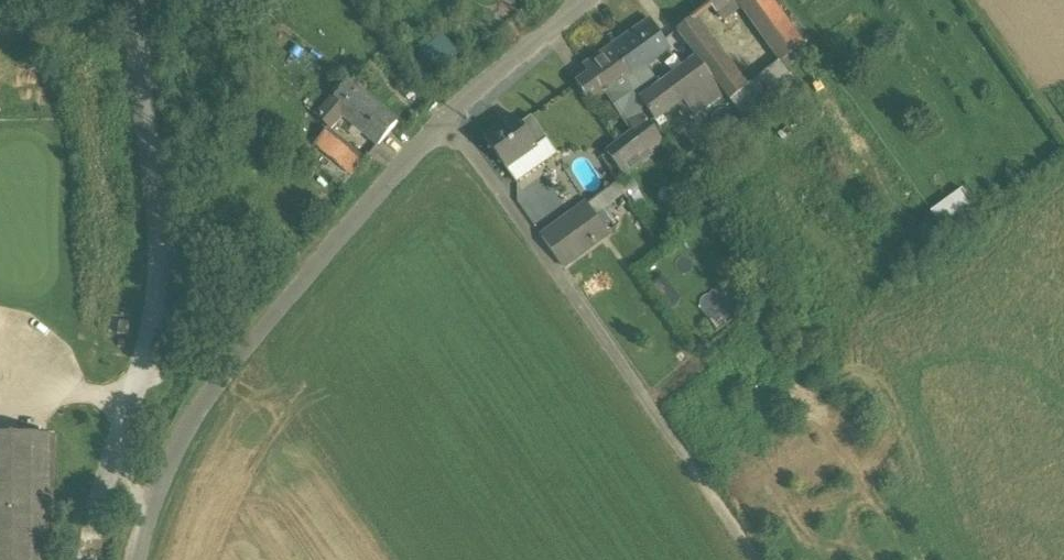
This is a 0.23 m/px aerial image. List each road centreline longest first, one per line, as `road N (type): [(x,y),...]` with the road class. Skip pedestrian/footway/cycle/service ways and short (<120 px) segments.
road 1 (track): [(447,122),(519,204),(758,559)]
road 2 (track): [(139,0),(163,237),(159,320),(122,445),(126,474),(141,495),(159,502)]
road 3 (residential): [(246,355),(447,122),(595,0)]
road 4 (unclassified): [(144,559),(159,502),(192,433),(246,355)]
road 5 (track): [(972,0),(1063,136)]

